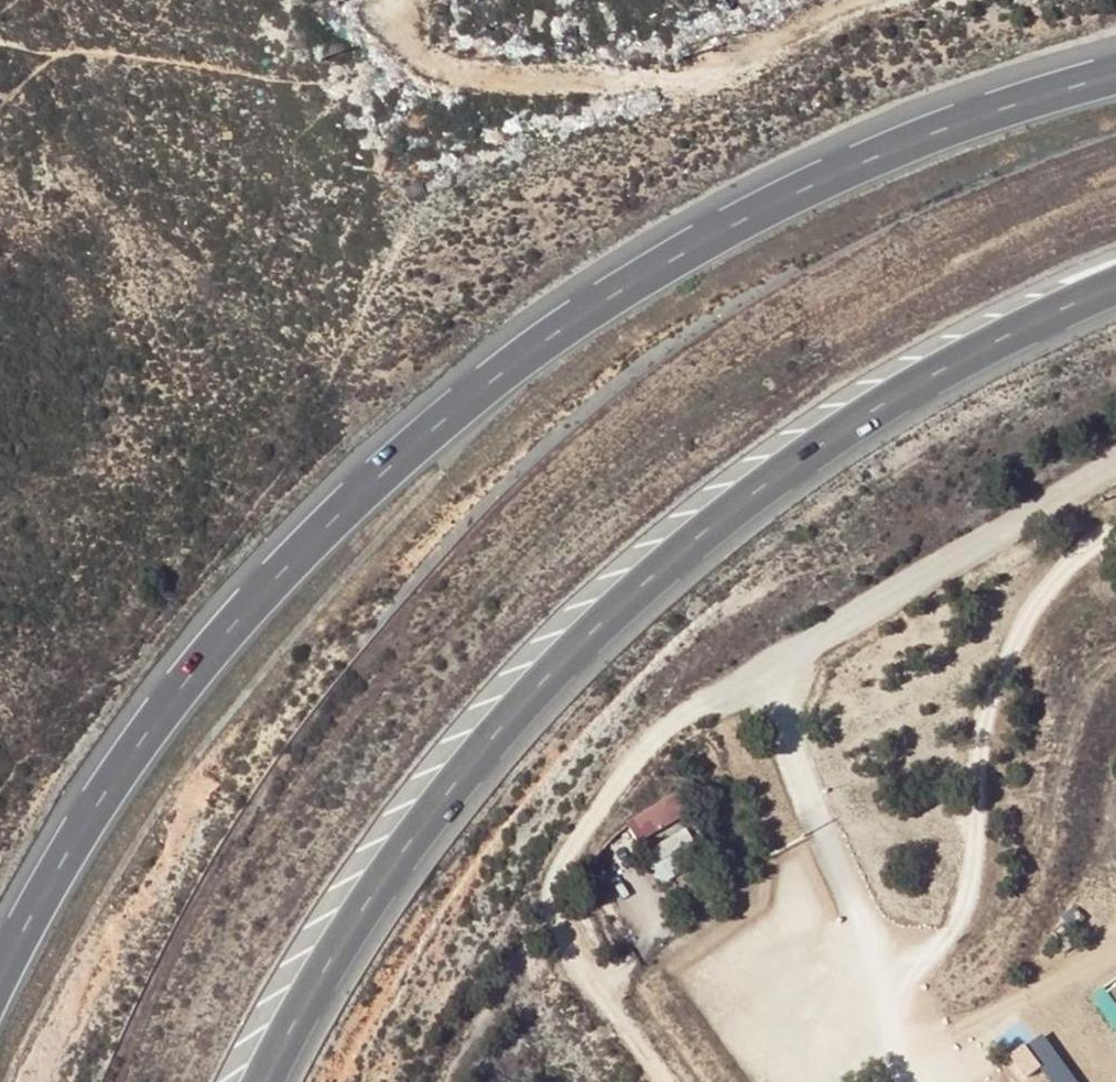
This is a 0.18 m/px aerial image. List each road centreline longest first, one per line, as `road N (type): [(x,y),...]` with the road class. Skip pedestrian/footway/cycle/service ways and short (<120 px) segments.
road 1 (trunk): [(1115,73),(884,151),(676,252),(556,331),(418,440),(255,599),(119,764),(0,977)]
road 2 (trunk): [(263,1081),(363,910),(493,738),(569,656),(677,558),(870,418),(1115,286)]
road 3 (track): [(848,943),(894,970),(916,965),(951,938),(972,886),(983,724),(1001,677),(1034,599),(1115,540)]
road 4 (track): [(393,0),(428,58),(480,78),(732,59),(883,0)]
road 5 (unclassified): [(1115,461),(776,663)]
road 6 (track): [(875,1055),(954,1031),(1115,953)]

